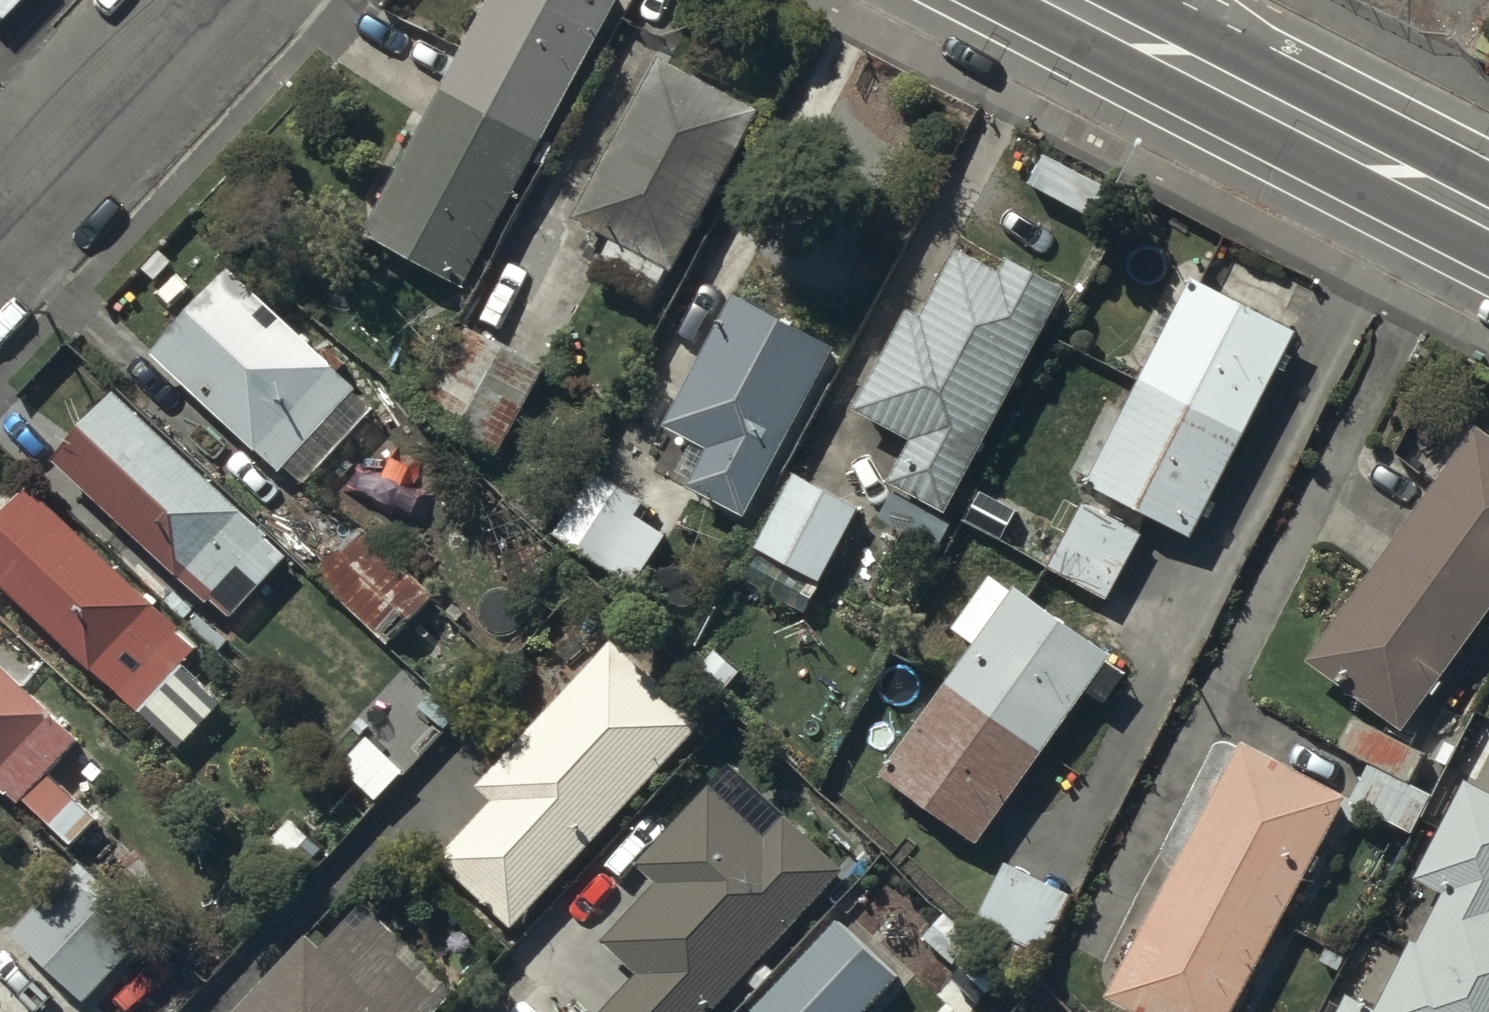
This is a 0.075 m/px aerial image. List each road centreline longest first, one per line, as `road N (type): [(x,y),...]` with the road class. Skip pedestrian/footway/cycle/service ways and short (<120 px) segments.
road 1 (secondary): [(1488,217),(1069,0)]
road 2 (residential): [(211,0),(0,227)]

